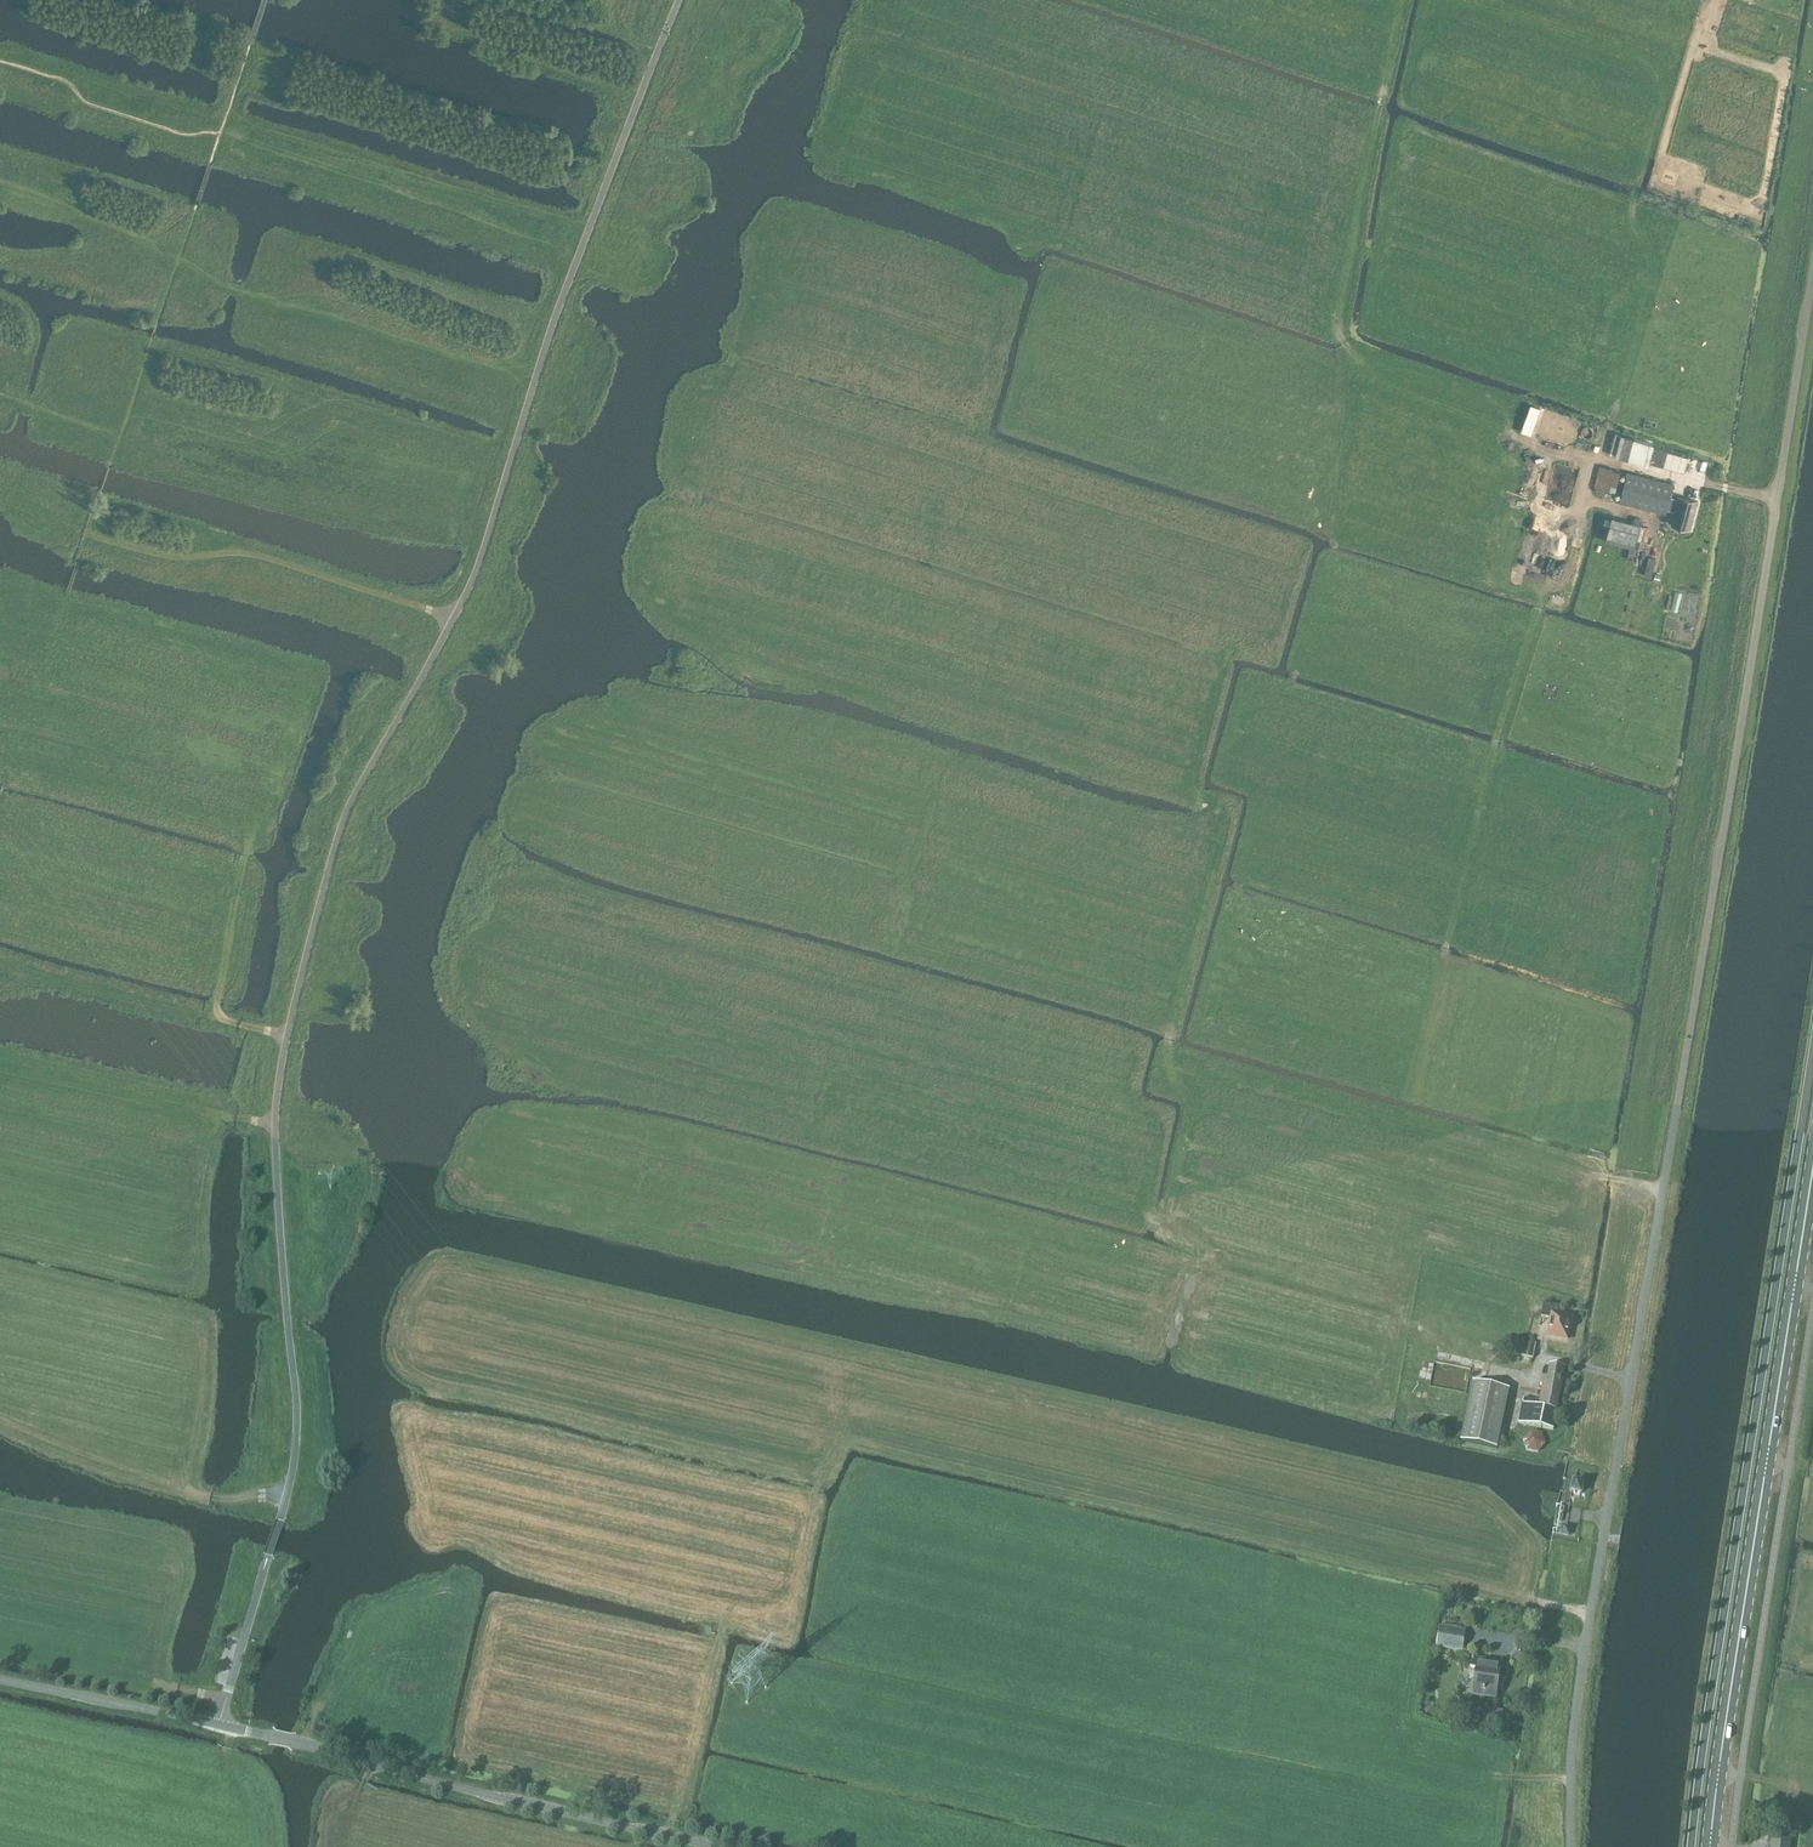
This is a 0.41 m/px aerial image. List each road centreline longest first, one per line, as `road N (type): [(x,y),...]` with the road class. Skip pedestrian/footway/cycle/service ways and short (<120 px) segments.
road 1 (unclassified): [(1573,1846),(1575,1720),(1591,1614),(1812,266)]
road 2 (unclassified): [(717,1846),(233,1727),(0,1679)]
road 3 (primary): [(1710,1846),(1812,1161)]
road 4 (track): [(823,1462),(786,1615),(724,1622),(668,1836)]
road 5 (track): [(1363,1558),(1591,1614)]
road 6 (track): [(217,1017),(0,963)]
road 7 (track): [(251,837),(217,1017)]

